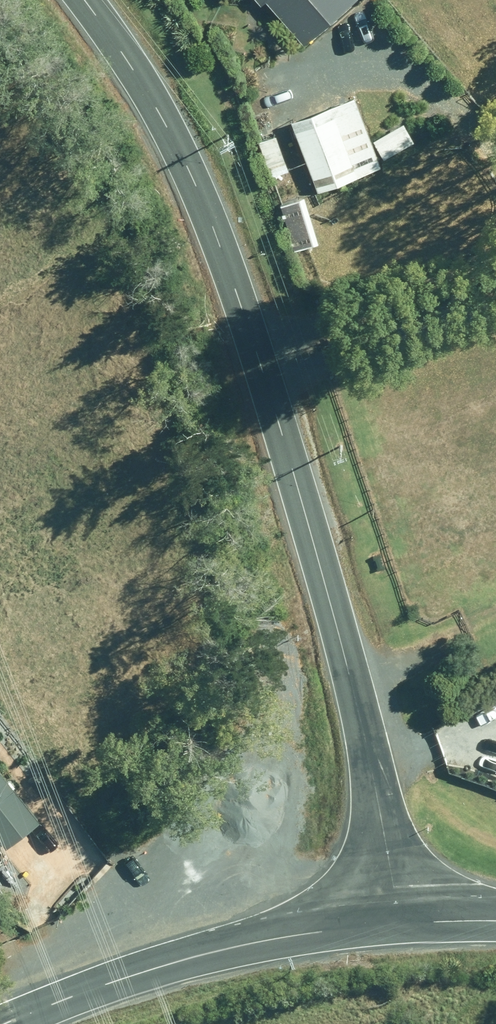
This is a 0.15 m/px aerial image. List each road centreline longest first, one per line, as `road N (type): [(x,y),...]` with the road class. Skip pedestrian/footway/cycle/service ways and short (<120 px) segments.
road 1 (tertiary): [(402,921),(347,665),(224,253),(168,129),(82,0)]
road 2 (secondary): [(1,1023),(232,948),(402,921)]

